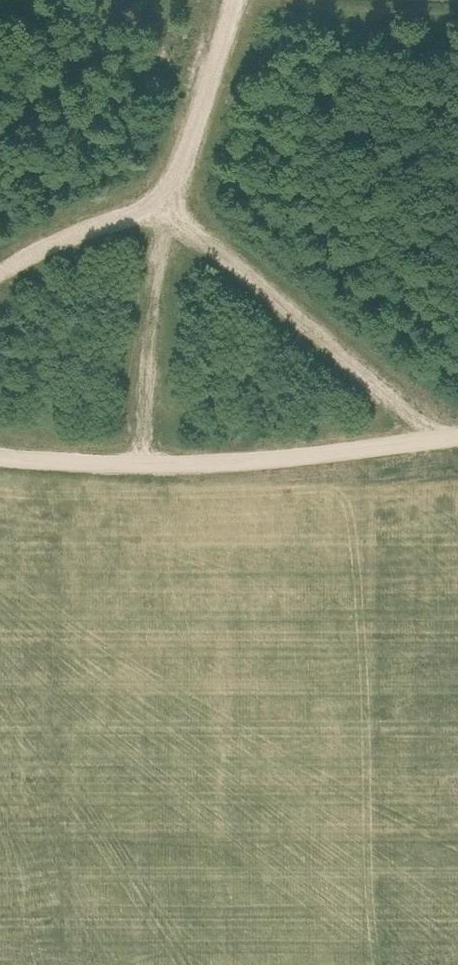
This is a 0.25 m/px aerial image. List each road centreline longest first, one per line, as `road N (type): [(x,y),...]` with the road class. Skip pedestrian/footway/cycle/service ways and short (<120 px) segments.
road 1 (track): [(433,433),(235,265),(163,220),(94,222),(0,270)]
road 2 (track): [(457,429),(254,460),(0,454)]
road 3 (track): [(233,0),(163,220)]

